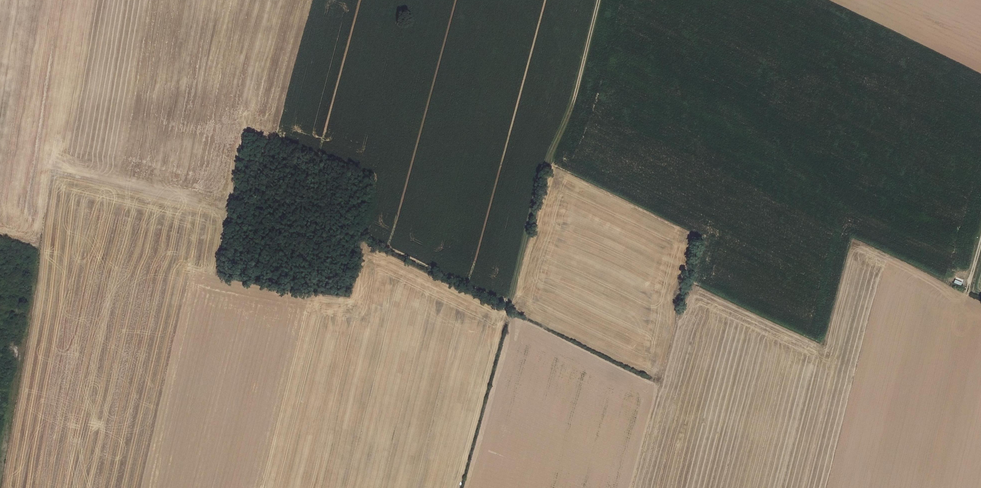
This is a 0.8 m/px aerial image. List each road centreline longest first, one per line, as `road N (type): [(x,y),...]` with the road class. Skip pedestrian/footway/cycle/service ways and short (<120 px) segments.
road 1 (track): [(596,0),(510,304)]

